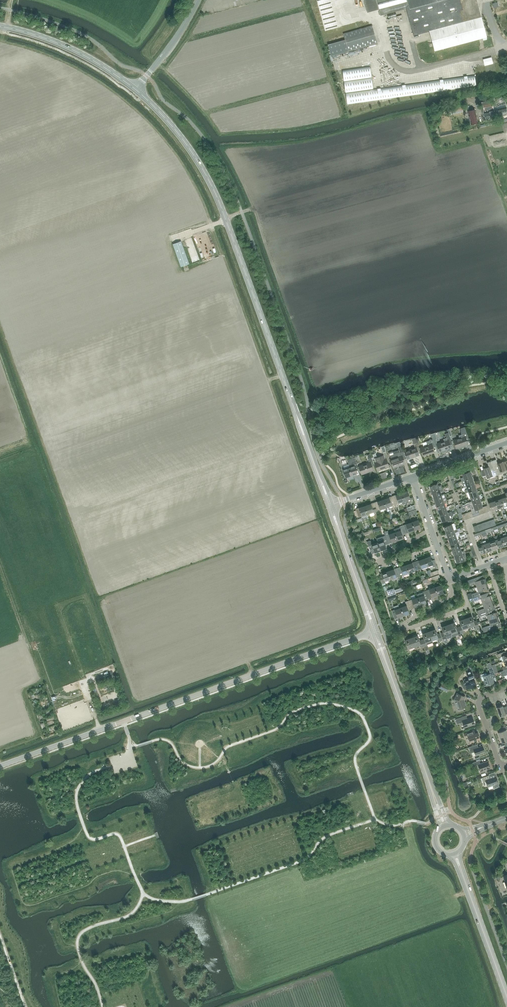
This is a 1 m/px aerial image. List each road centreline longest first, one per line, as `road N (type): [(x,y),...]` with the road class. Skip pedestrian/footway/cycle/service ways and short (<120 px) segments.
road 1 (unclassified): [(0,766),(372,632)]
road 2 (tertiary): [(297,415),(209,180),(135,90)]
road 3 (residential): [(460,575),(469,607),(406,629),(452,595),(445,574)]
road 4 (tertiary): [(135,90),(71,49),(0,26)]
road 5 (tertiary): [(433,794),(385,658)]
road 6 (tertiary): [(506,997),(462,875)]
road 7 (residential): [(436,547),(379,562),(431,530)]

